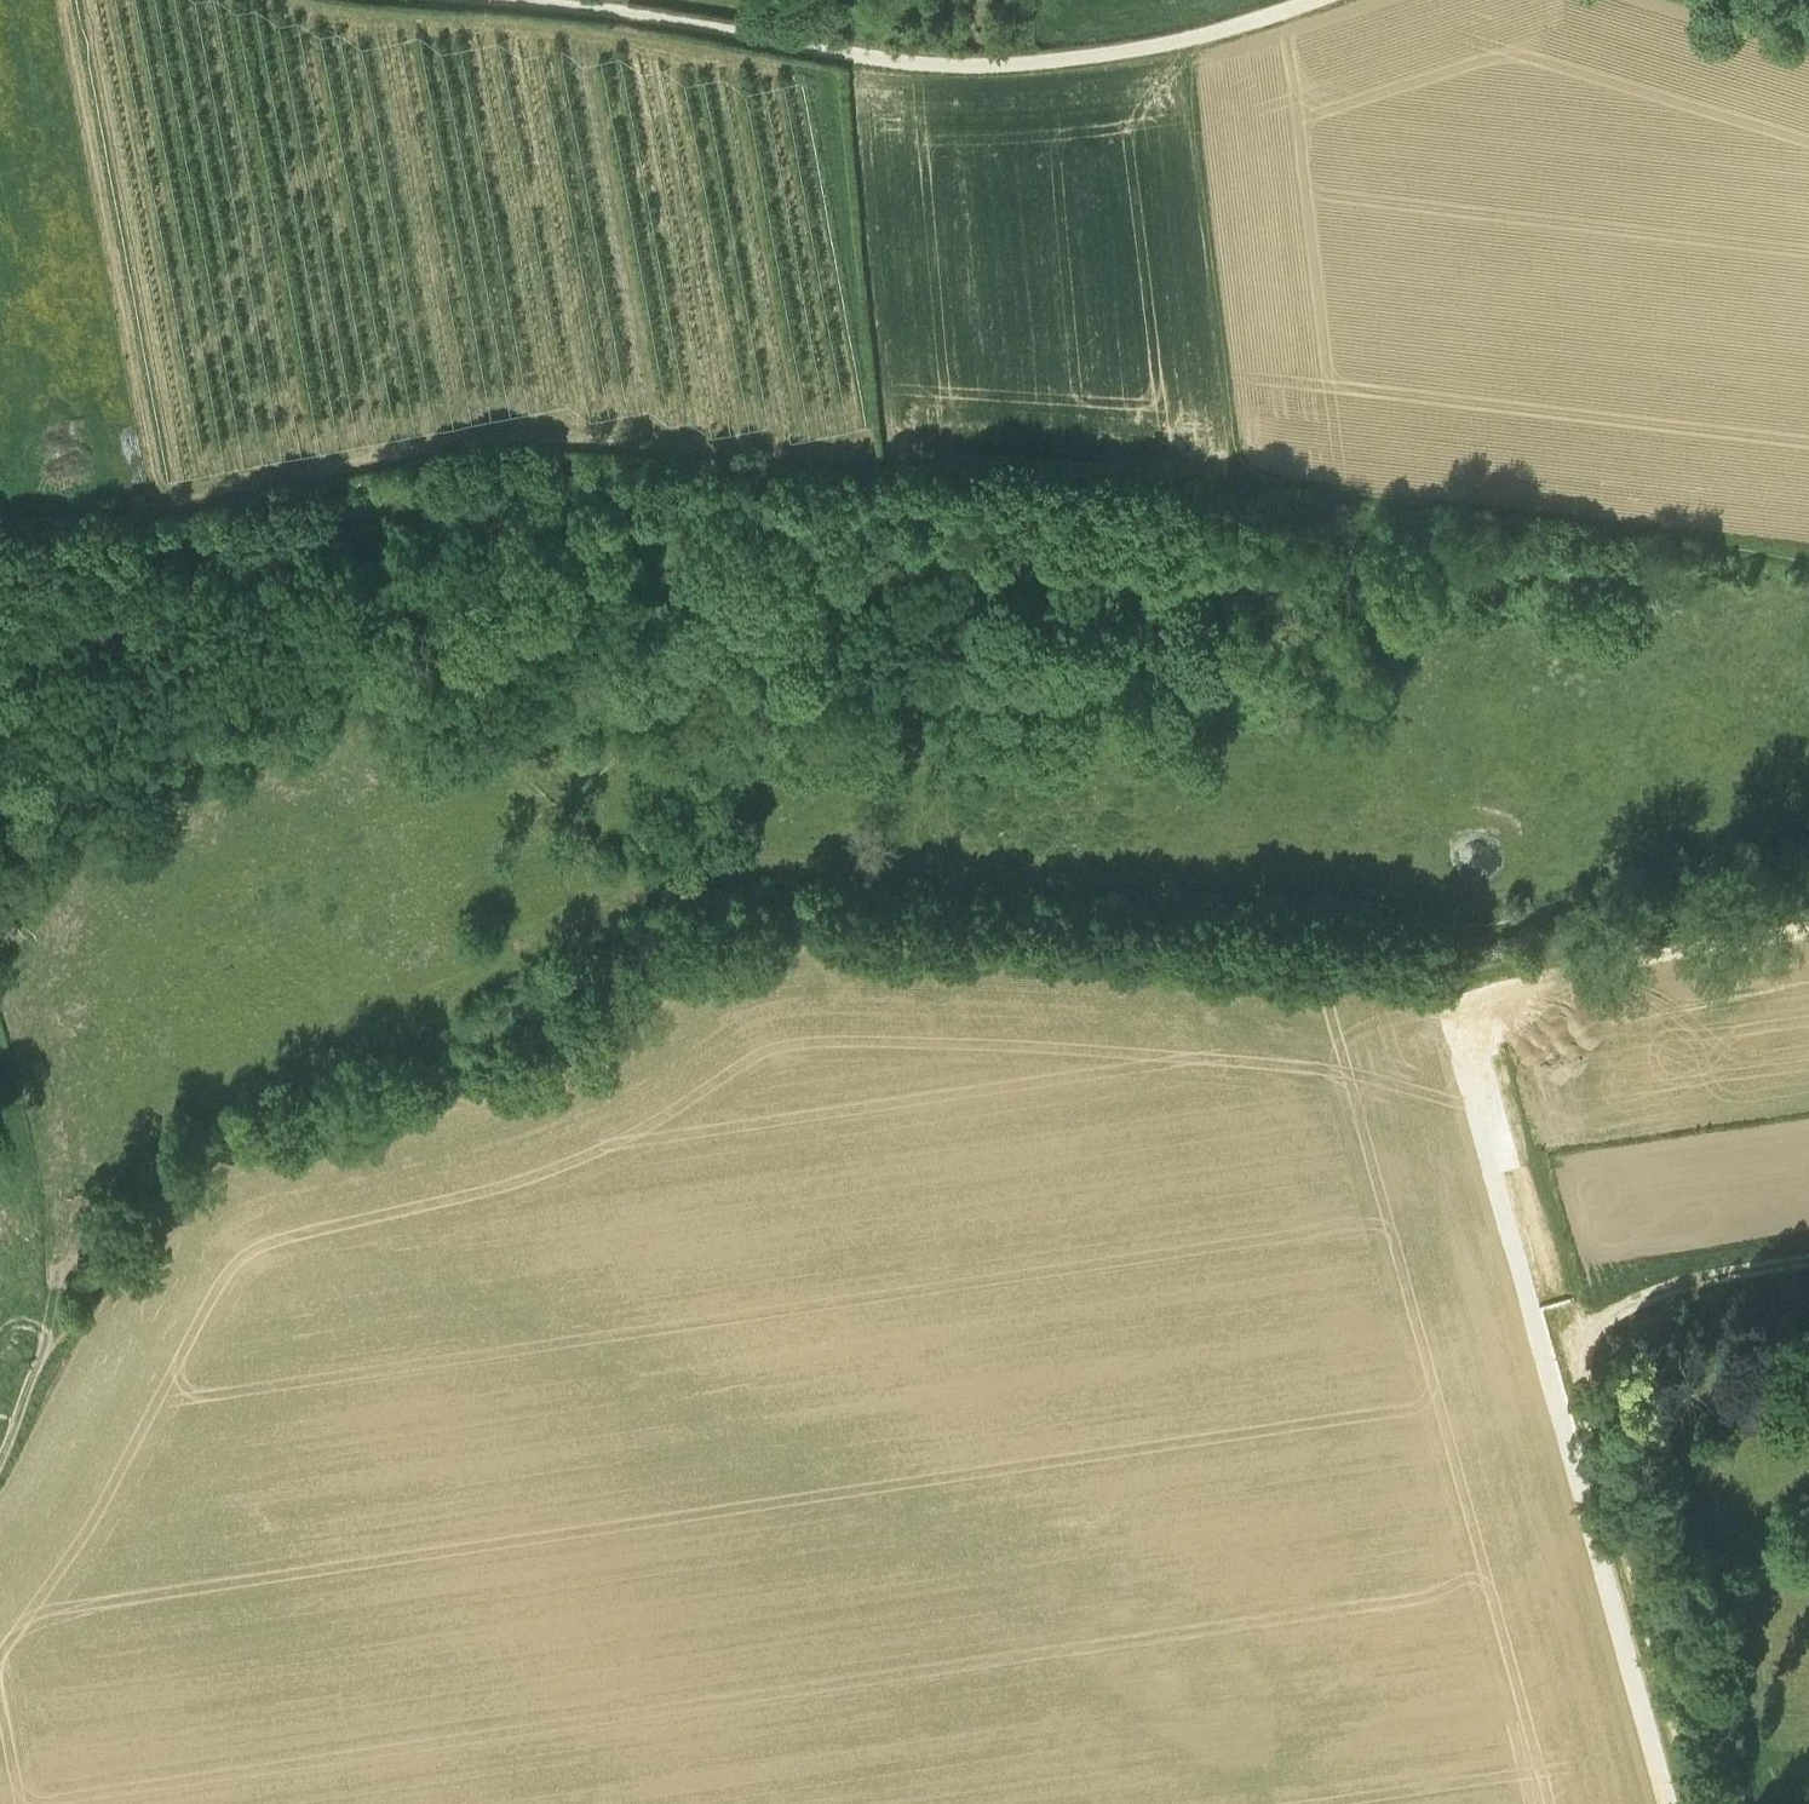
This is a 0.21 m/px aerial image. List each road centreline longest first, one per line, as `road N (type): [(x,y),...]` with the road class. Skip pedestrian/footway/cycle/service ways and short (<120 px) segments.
road 1 (track): [(17,1422),(38,1365),(91,1299),(141,1212),(182,1166),(241,1138),(520,1048),(625,993),(723,921),(796,904)]
road 2 (track): [(1700,1803),(1586,1387),(1589,1336),(1618,1310),(1684,1284),(1808,1264)]
road 3 (track): [(1191,38),(1083,56),(936,63),(511,0)]
road 4 (track): [(1308,0),(1191,38)]

